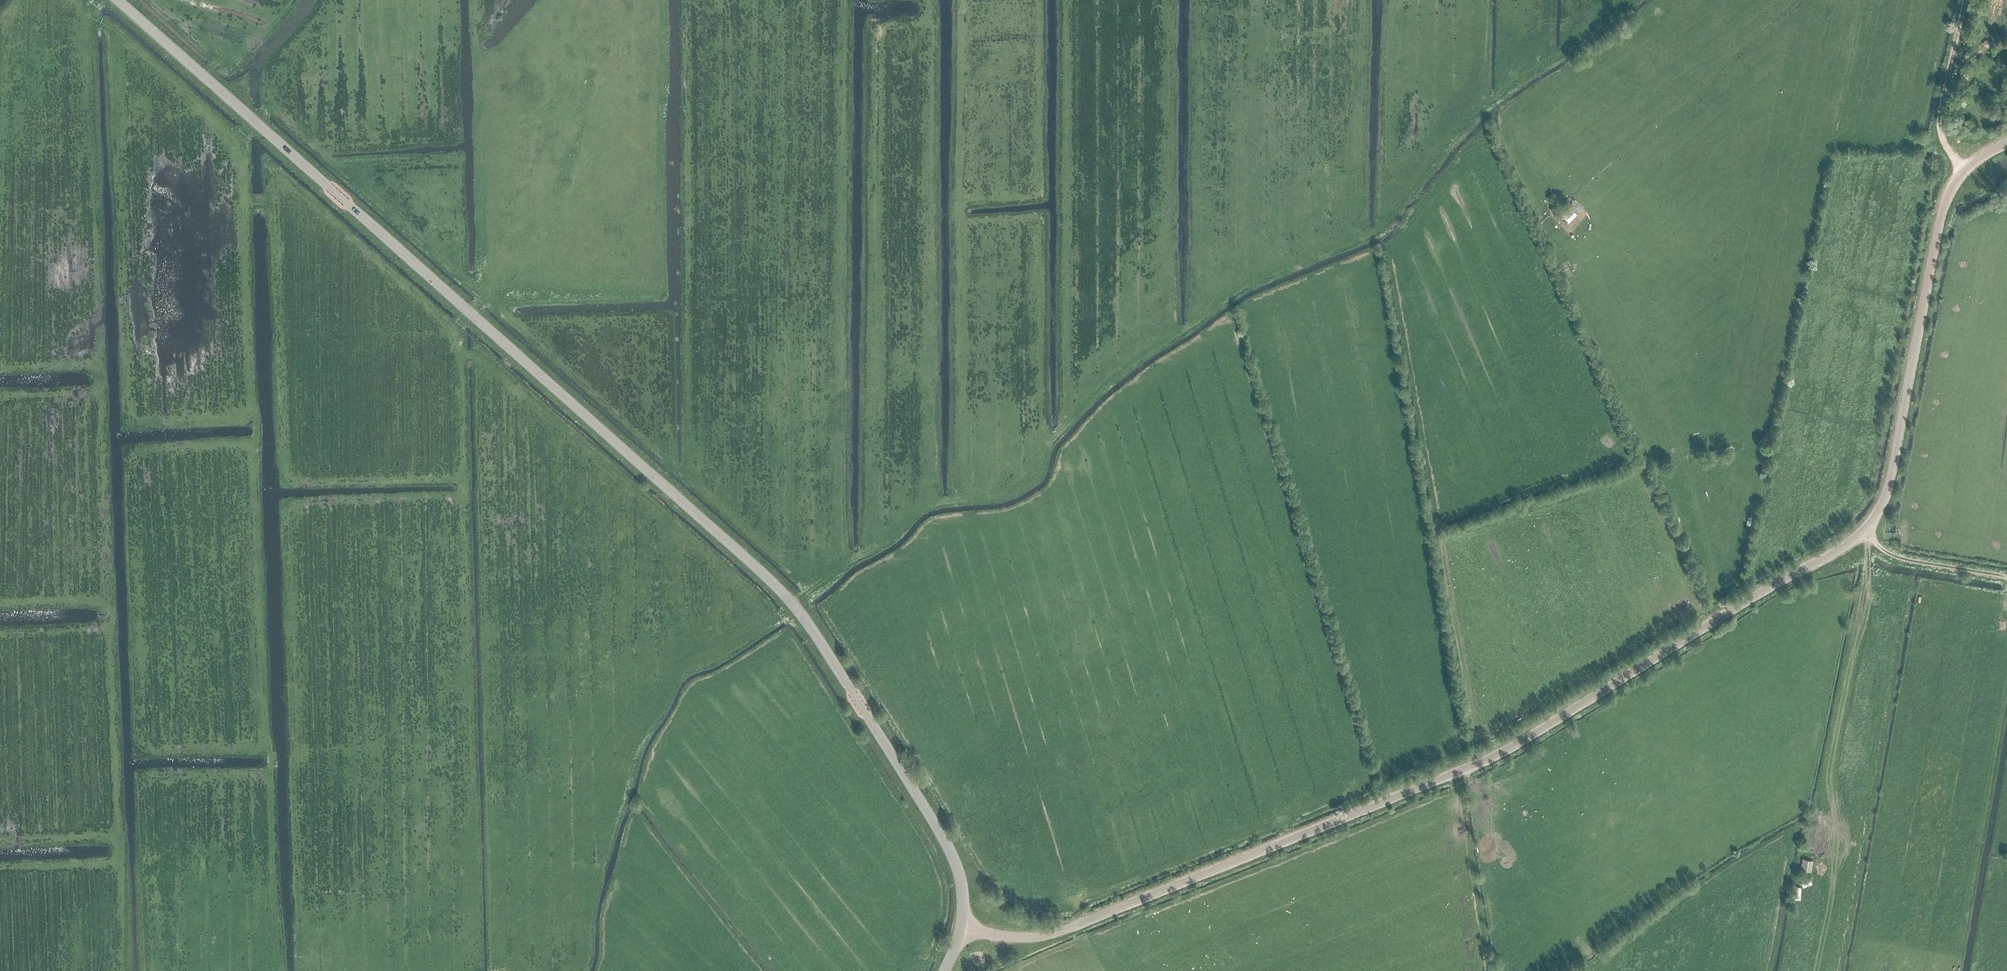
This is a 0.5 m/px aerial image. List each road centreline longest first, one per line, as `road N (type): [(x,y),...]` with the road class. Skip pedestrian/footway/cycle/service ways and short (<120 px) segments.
road 1 (unclassified): [(2006,143),(1970,166),(1944,203),(1884,508),(1859,537),(1449,781),(1060,933),(1020,937),(961,927)]
road 2 (tertiary): [(961,927),(960,873),(948,844),(794,606),(119,0)]
road 3 (track): [(2006,577),(1895,556),(1859,537)]

